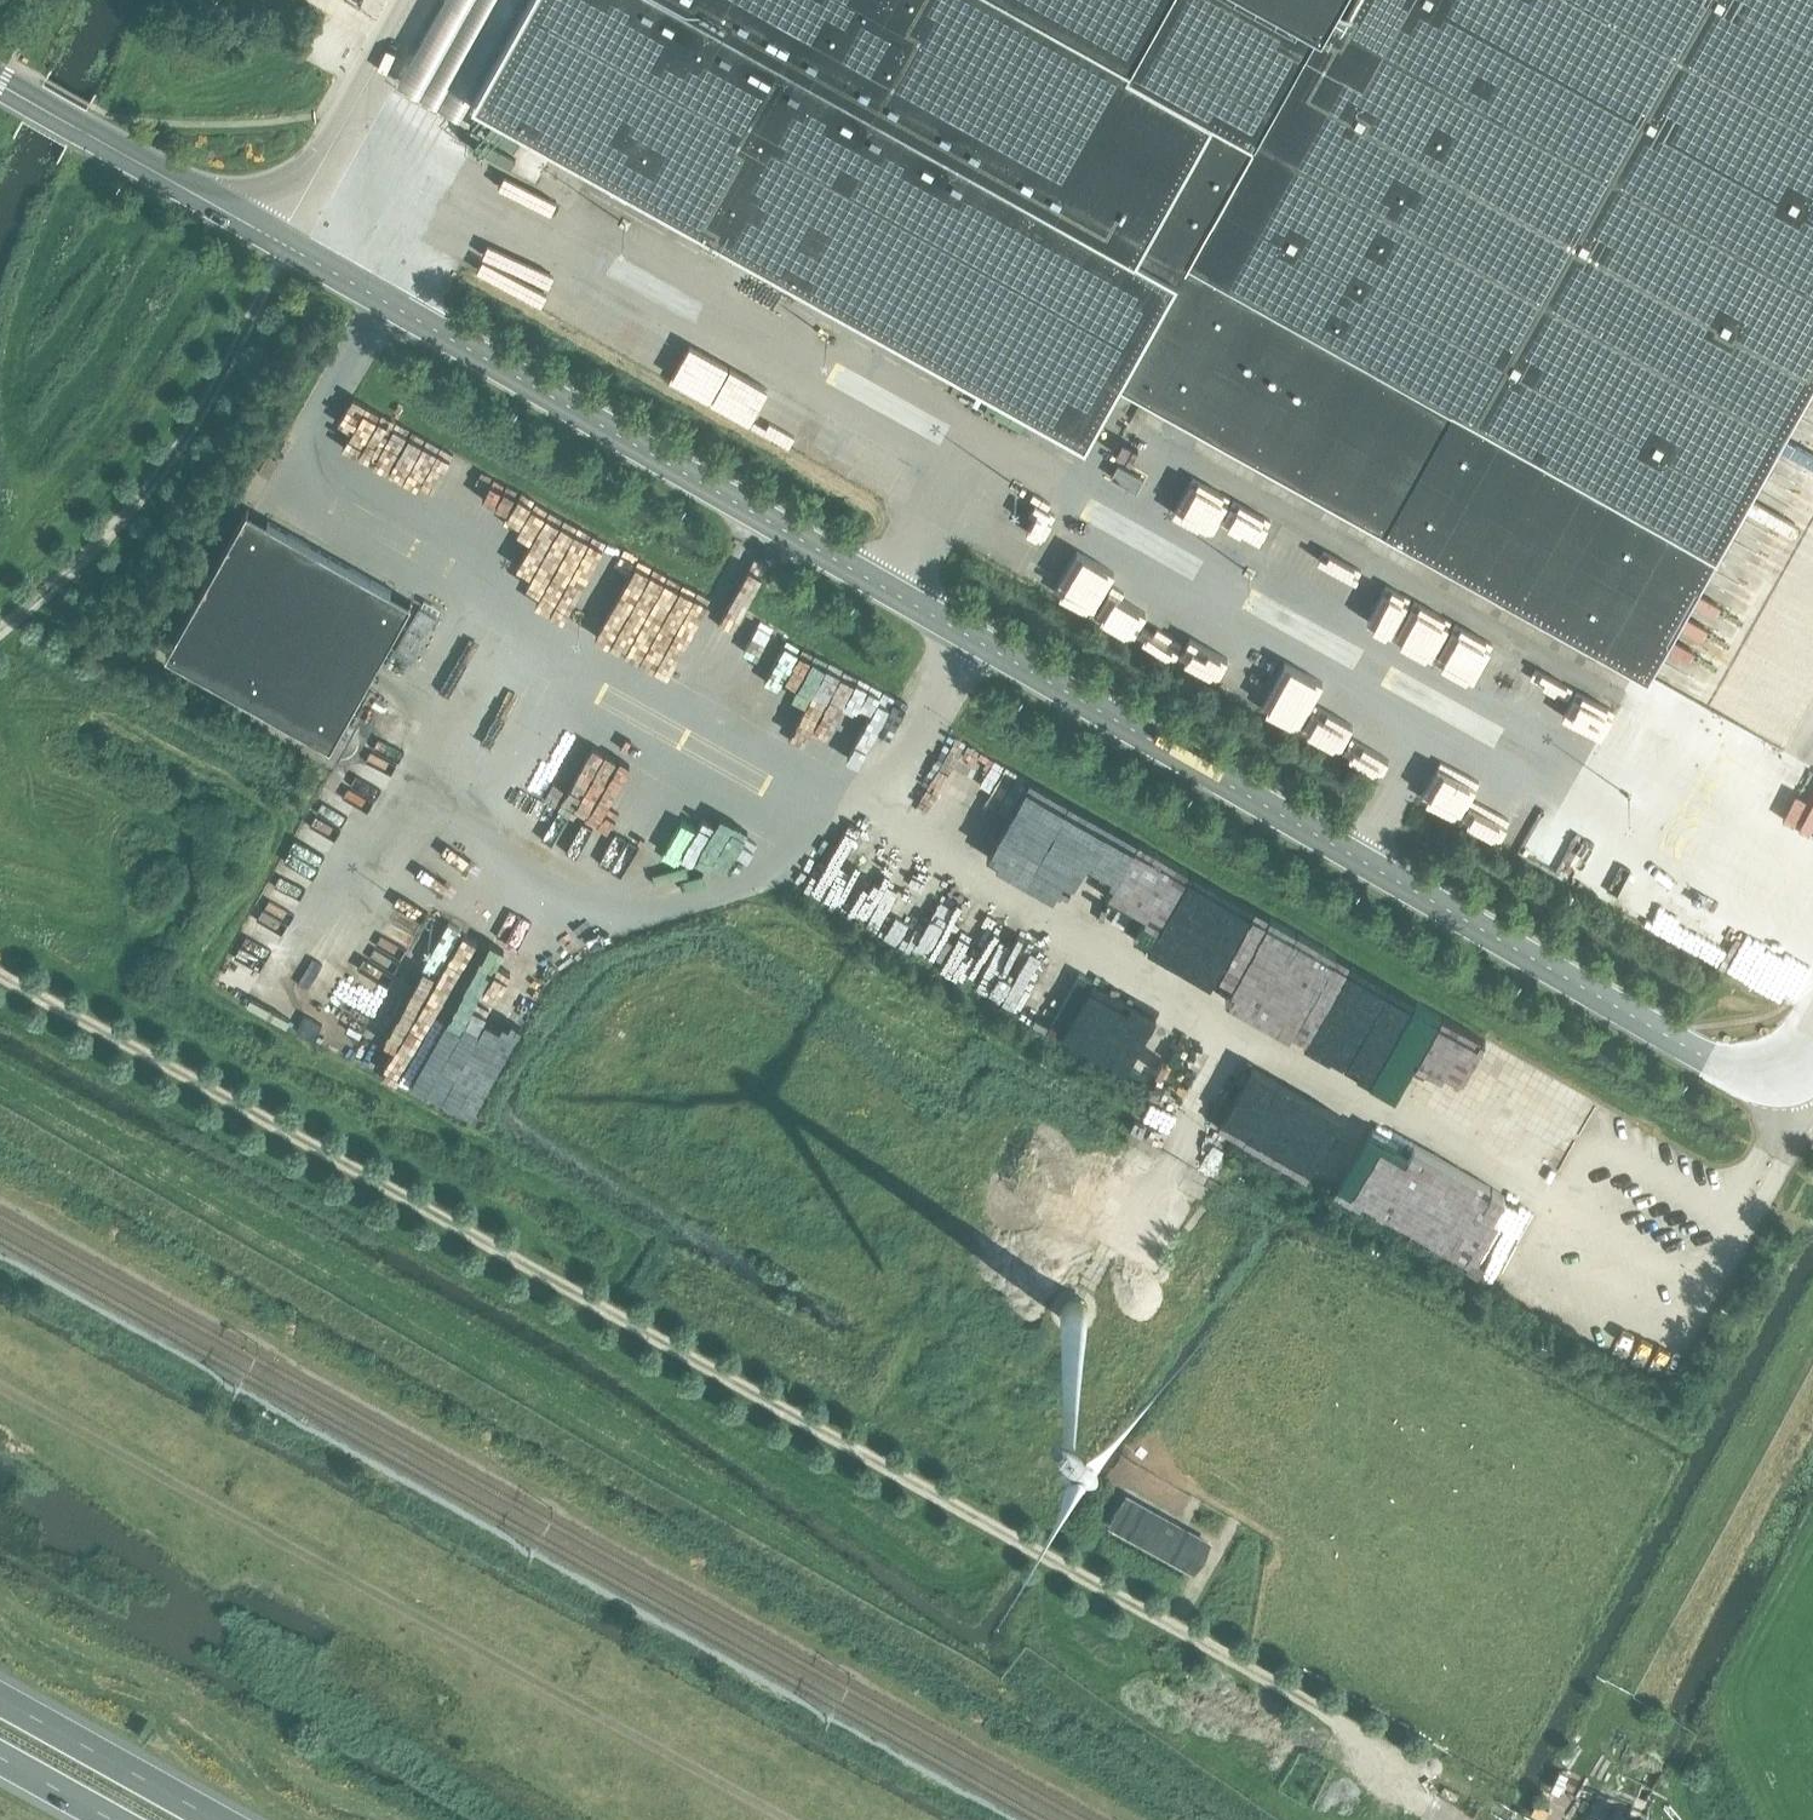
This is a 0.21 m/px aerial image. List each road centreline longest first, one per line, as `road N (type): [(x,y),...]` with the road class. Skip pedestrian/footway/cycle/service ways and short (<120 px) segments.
road 1 (track): [(1525,1819),(0,974)]
road 2 (track): [(793,1819),(0,1385)]
road 3 (track): [(0,631),(78,565),(152,484),(211,396),(288,246)]
road 4 (trunk): [(217,1819),(0,1699)]
road 5 (trunk): [(0,1756),(114,1819)]

